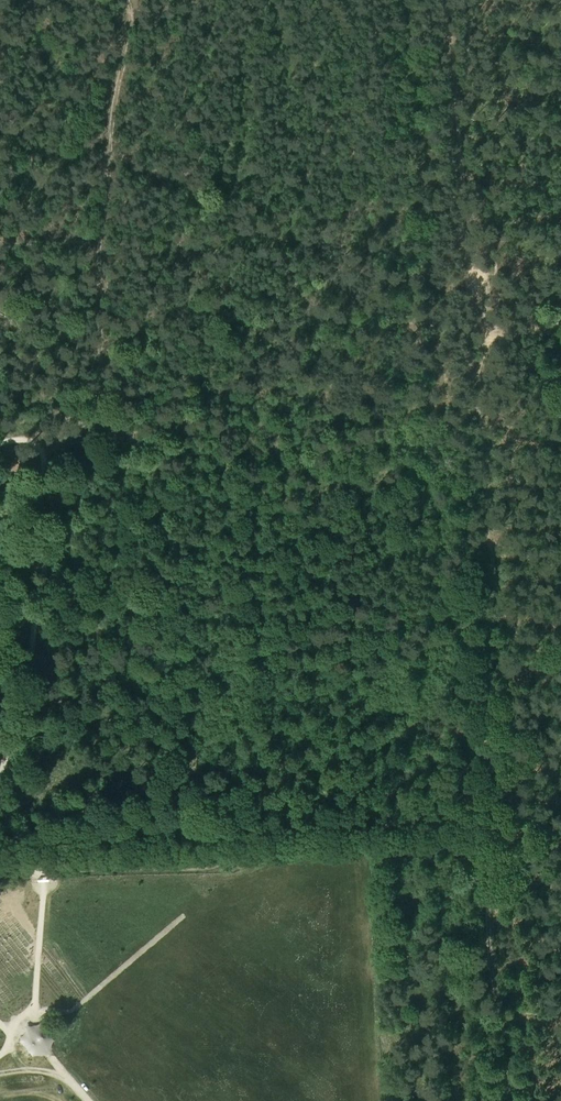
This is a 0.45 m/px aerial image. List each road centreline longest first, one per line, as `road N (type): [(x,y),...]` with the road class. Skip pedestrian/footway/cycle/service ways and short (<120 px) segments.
road 1 (track): [(0,872),(206,868),(279,831),(418,824),(486,844)]
road 2 (track): [(126,0),(102,224),(97,412),(46,456)]
road 3 (track): [(0,444),(22,437),(42,447),(56,515),(0,775)]
road 4 (track): [(507,1100),(486,844)]

